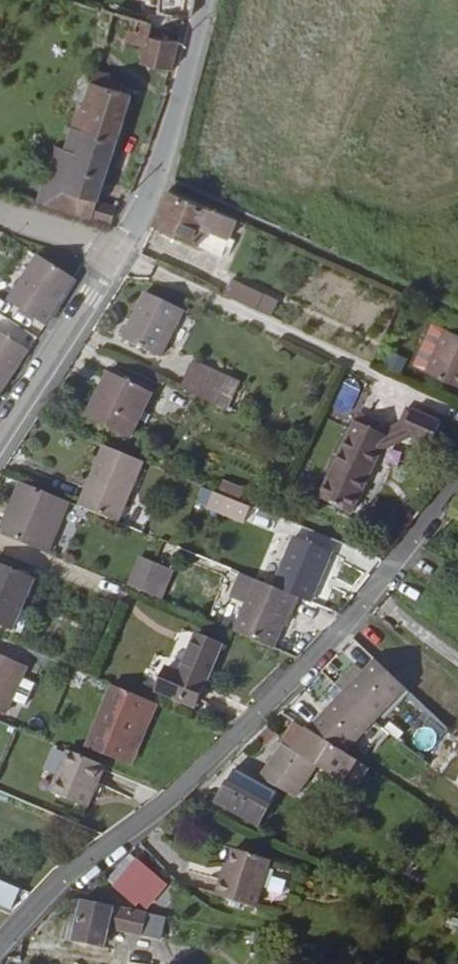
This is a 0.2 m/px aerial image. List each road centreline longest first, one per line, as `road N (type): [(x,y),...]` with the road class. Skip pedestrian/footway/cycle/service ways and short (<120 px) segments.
road 1 (residential): [(457,481),(348,622),(183,790),(54,887),(0,949)]
road 2 (unclassified): [(117,253),(156,177),(205,0)]
road 3 (unclassified): [(0,435),(117,253)]
road 4 (residential): [(117,253),(0,216)]

